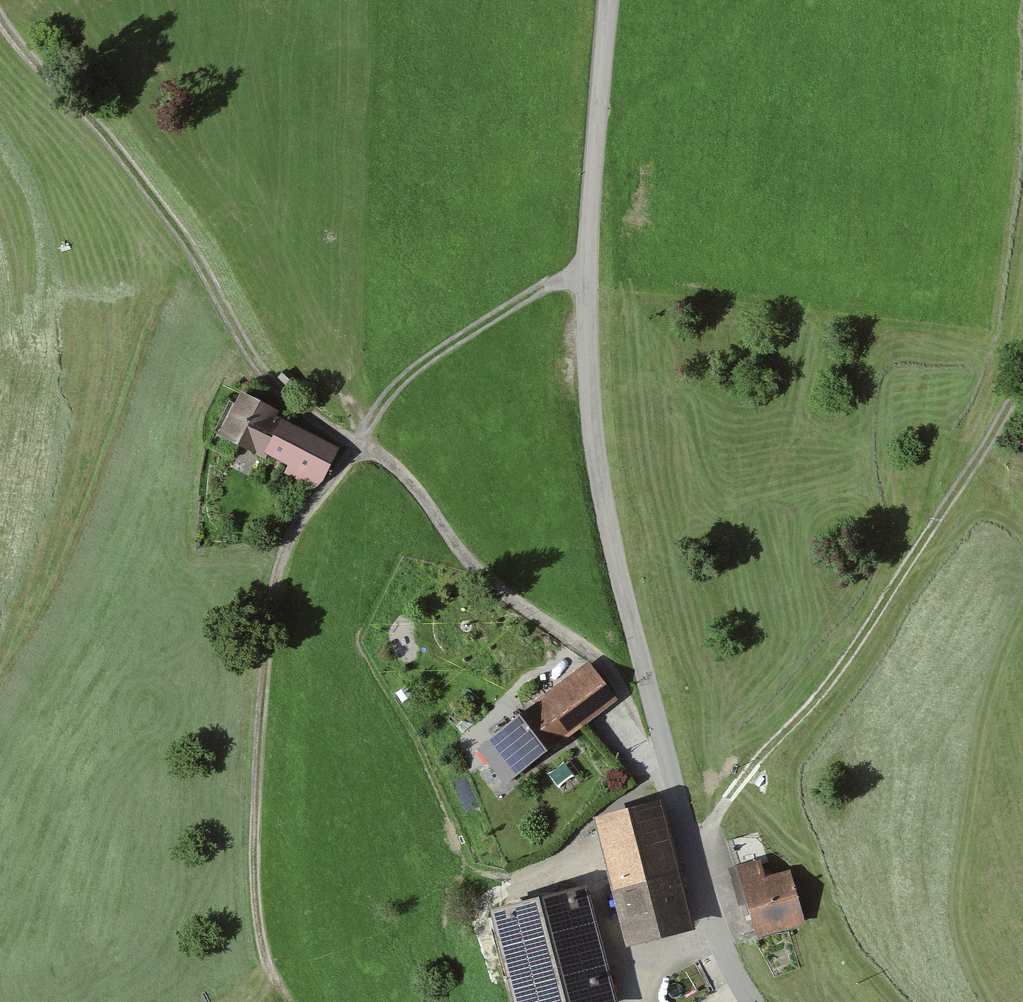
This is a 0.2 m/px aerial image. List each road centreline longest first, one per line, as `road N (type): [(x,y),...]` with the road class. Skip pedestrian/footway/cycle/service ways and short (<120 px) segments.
road 1 (tertiary): [(607,0),(588,266),(596,455),(691,851),(735,981),(751,1001)]
road 2 (track): [(0,9),(29,55),(152,196),(278,395),(387,465),(474,567),(599,661),(618,688),(636,746)]
road 3 (track): [(588,266),(438,352),(384,402),(289,545),(267,635),(255,886),(260,937),(289,1001)]
road 4 (track): [(1022,380),(837,671),(691,851)]

